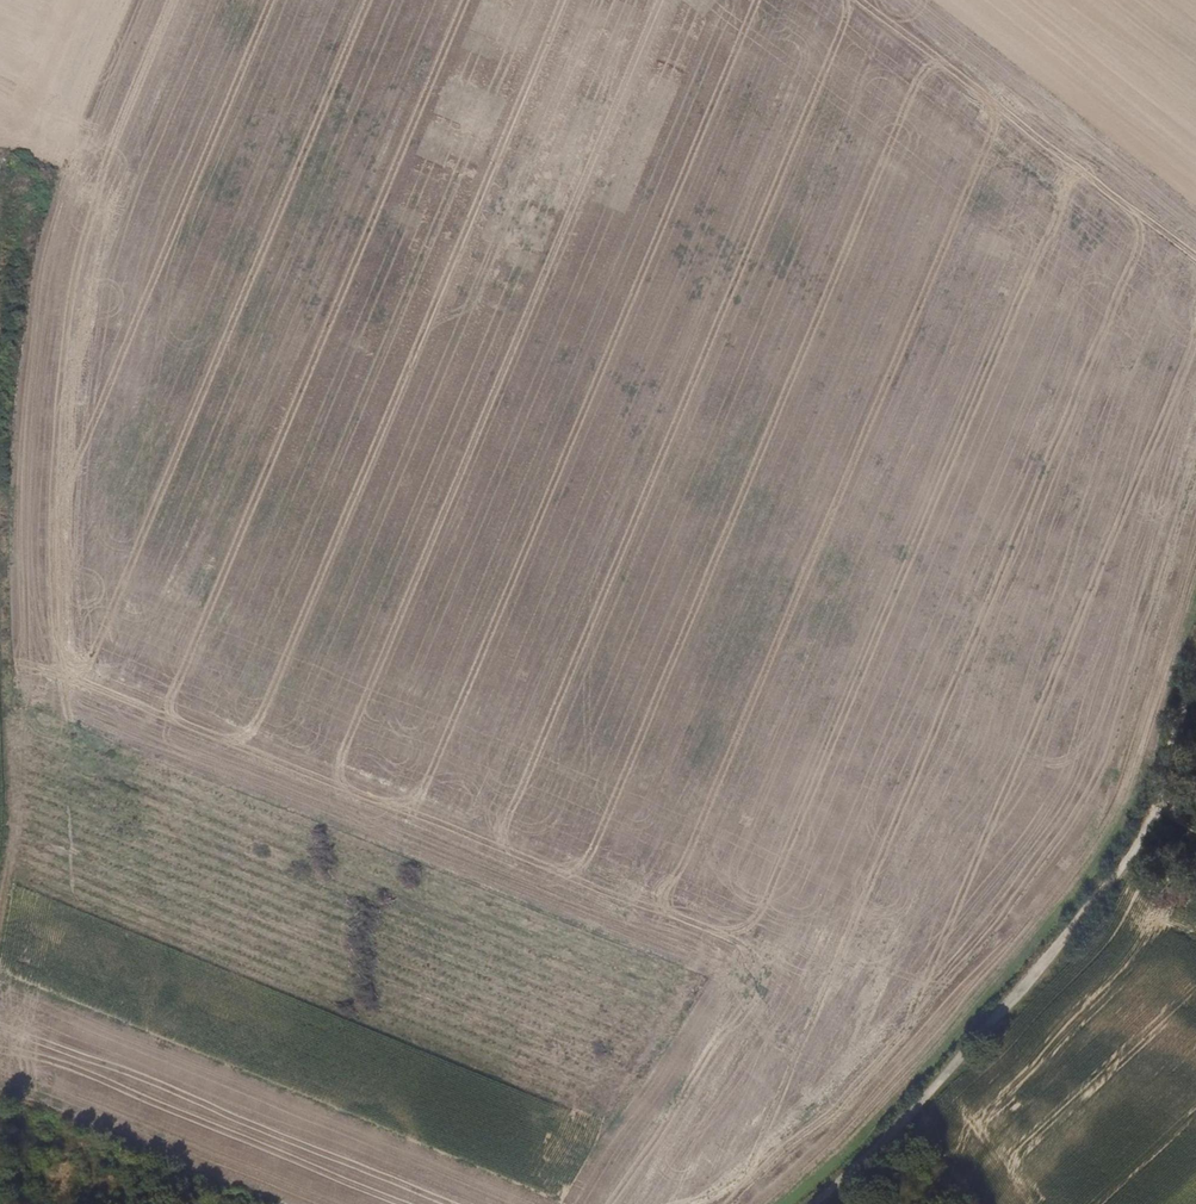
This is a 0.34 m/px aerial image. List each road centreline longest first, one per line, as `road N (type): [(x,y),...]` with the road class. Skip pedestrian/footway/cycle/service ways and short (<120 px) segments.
road 1 (track): [(834,1203),(881,1163),(1157,832)]
road 2 (track): [(1195,701),(1157,832)]

